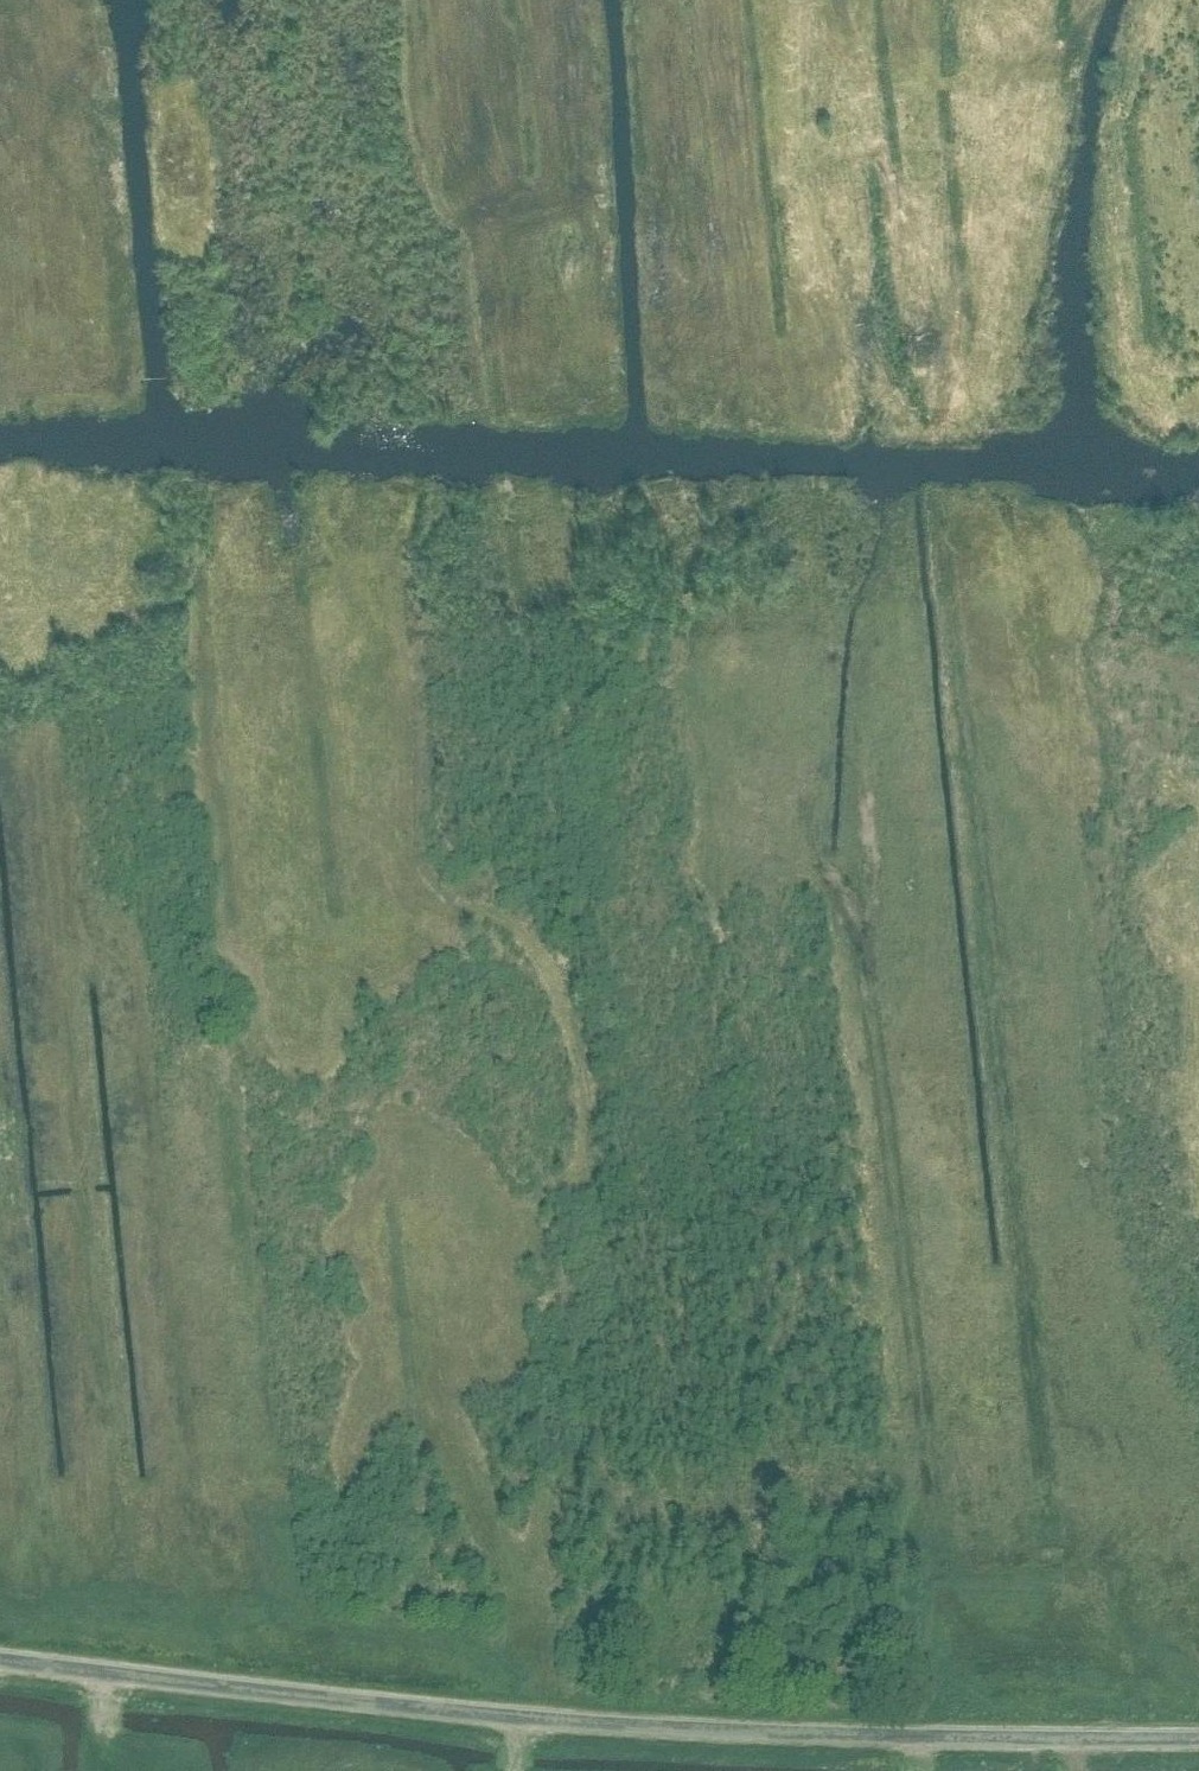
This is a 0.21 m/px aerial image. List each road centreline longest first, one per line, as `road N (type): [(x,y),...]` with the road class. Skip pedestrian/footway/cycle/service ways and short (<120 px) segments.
road 1 (unclassified): [(1198,1741),(814,1750),(255,1702),(0,1669)]

